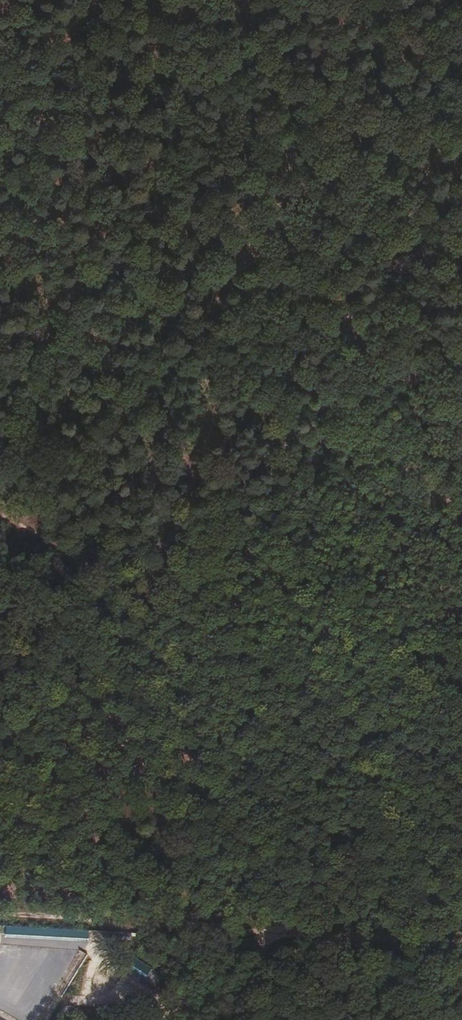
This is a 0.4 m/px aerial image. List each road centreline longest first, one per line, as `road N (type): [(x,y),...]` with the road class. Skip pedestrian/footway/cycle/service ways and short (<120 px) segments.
road 1 (track): [(461,337),(0,755)]
road 2 (track): [(0,516),(461,787)]
road 3 (track): [(0,915),(292,932)]

